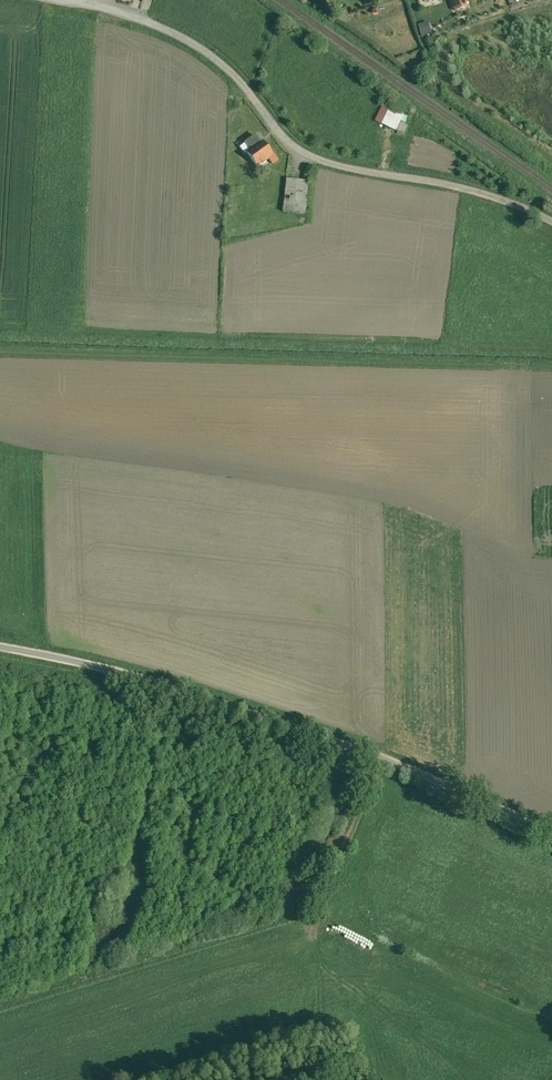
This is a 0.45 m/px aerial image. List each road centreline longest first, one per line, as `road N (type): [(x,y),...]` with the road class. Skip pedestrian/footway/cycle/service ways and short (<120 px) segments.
road 1 (unclassified): [(551,833),(225,700),(0,651)]
road 2 (residential): [(551,221),(444,184),(328,164),(282,133),(224,63),(151,23),(62,0)]

